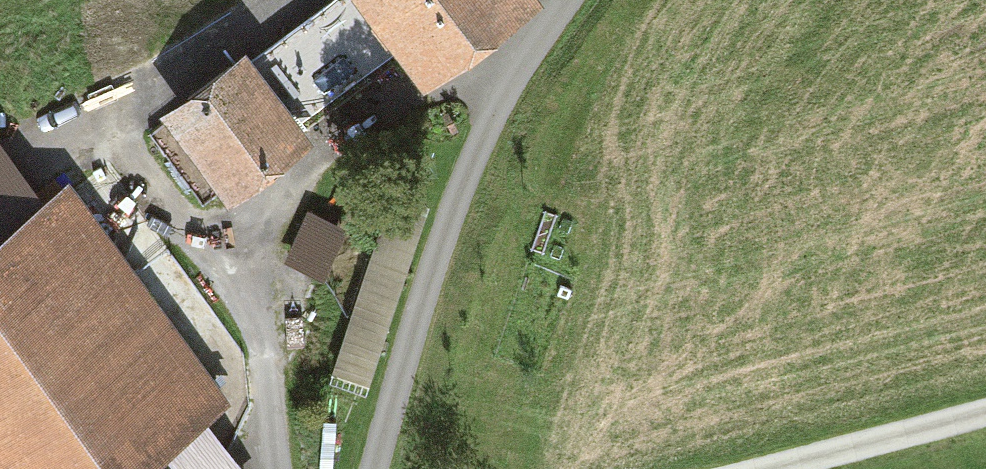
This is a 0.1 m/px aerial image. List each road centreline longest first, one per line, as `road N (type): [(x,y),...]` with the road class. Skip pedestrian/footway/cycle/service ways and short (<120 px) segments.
road 1 (track): [(370,468),(461,185),(563,0)]
road 2 (track): [(985,410),(757,468)]

